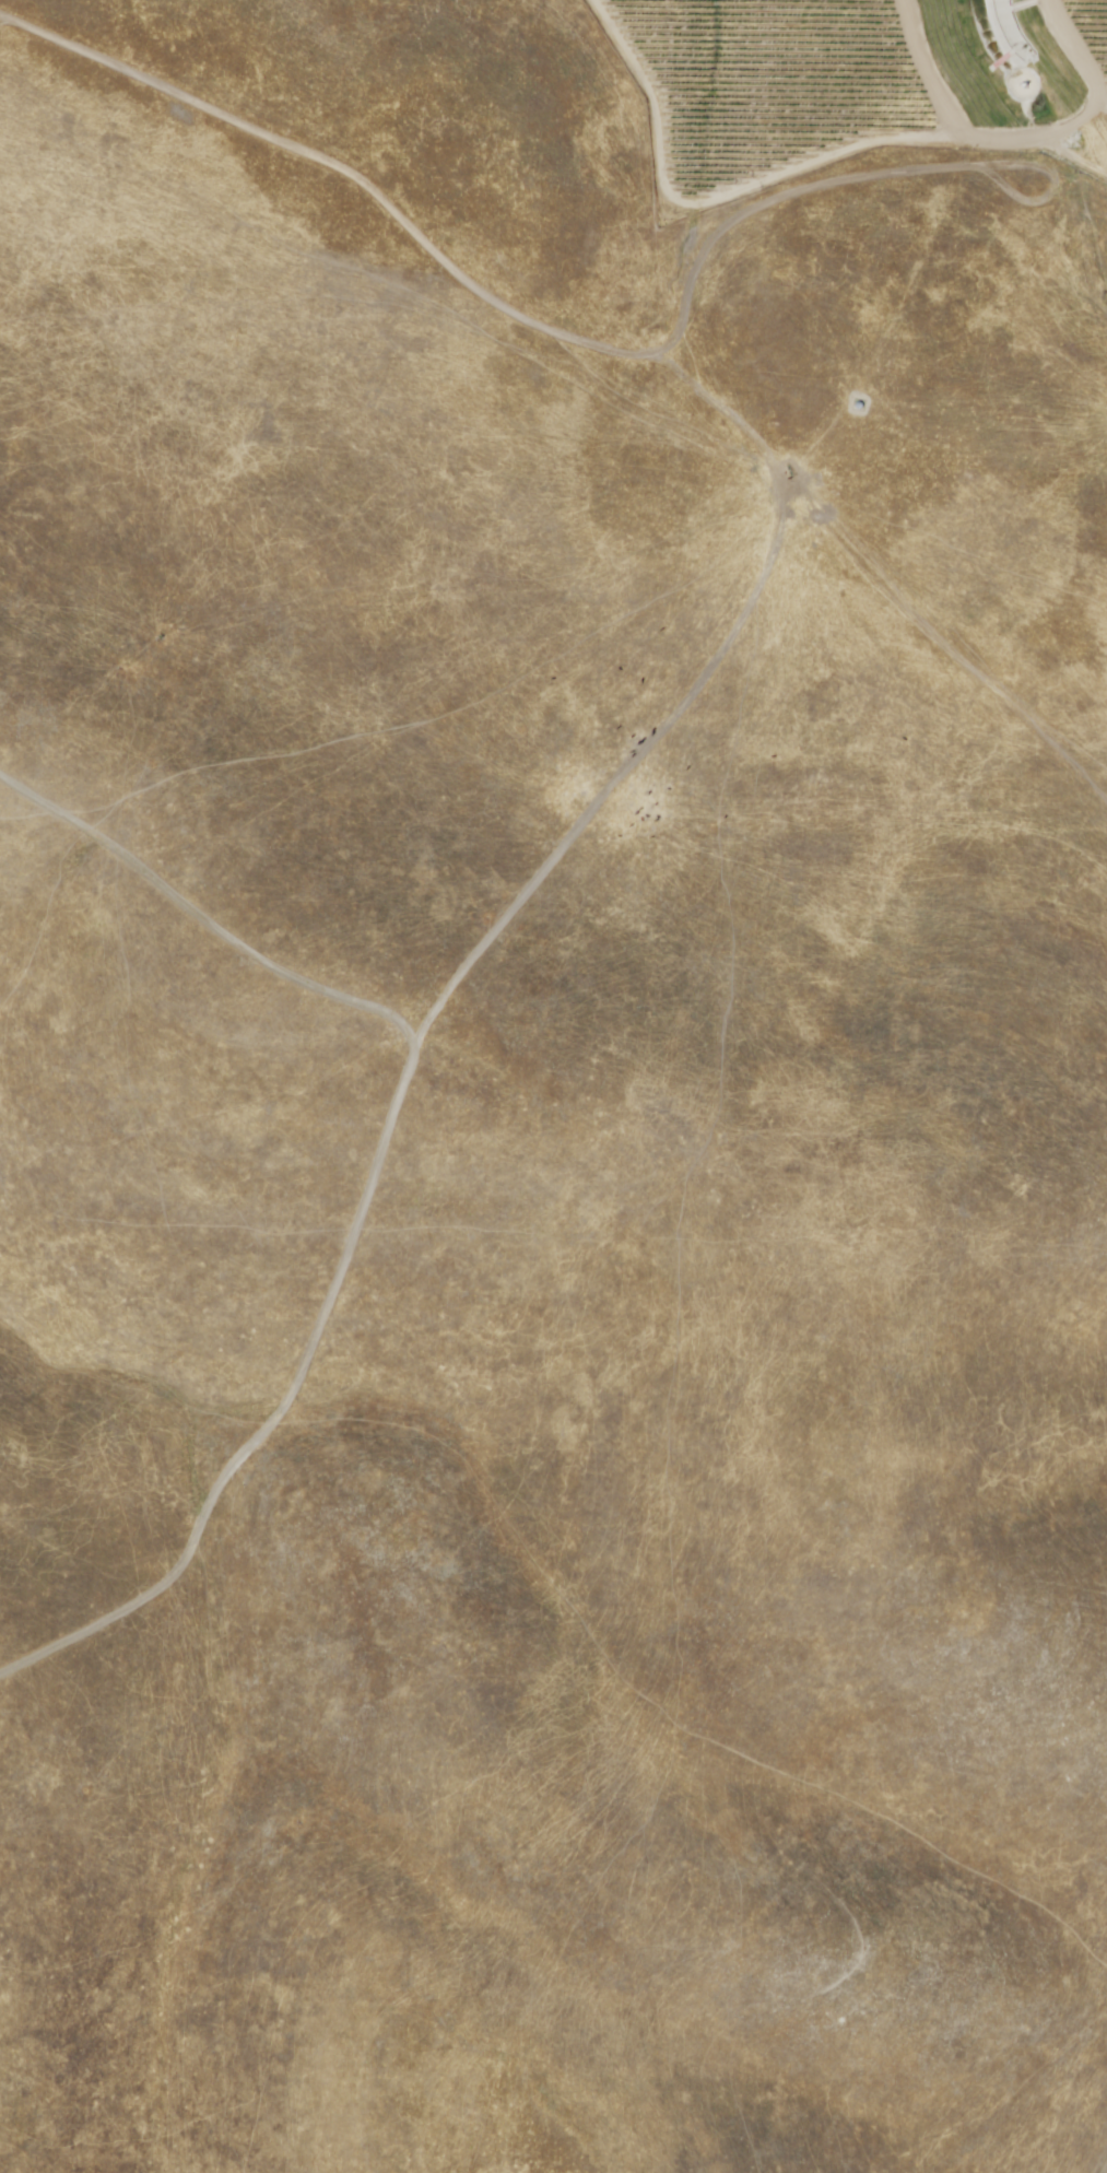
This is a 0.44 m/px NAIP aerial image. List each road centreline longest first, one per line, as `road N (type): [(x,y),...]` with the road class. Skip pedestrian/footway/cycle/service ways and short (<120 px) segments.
road 1 (track): [(0,16),(355,176),(499,308),(638,356),(670,345),(706,247),(753,210),(860,179),(985,166),(1044,174),(1106,204)]
road 2 (track): [(0,775),(279,970),(402,1023),(415,1054),(346,1270),(293,1400),(225,1482),(185,1571),(149,1599),(0,1676)]

